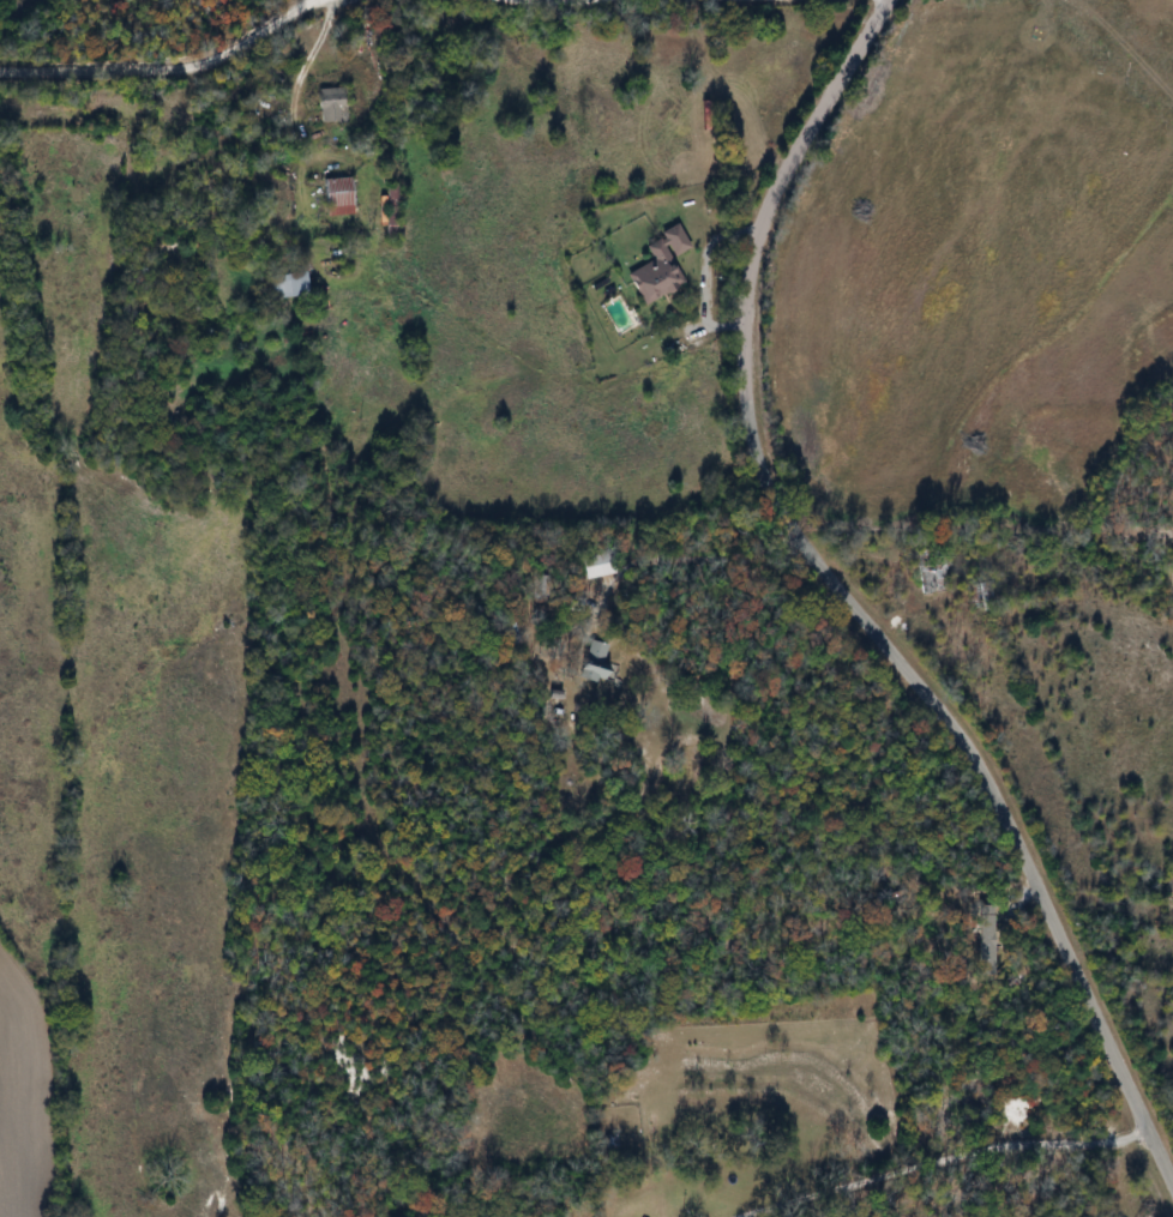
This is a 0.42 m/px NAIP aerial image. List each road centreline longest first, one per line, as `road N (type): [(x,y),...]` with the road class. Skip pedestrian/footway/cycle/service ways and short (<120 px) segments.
road 1 (residential): [(1172,1192),(1006,812),(915,675),(776,513),(754,468),(742,349),(750,265),(777,187),(888,0)]
road 2 (residential): [(0,73),(138,73),(203,64),(315,0)]

